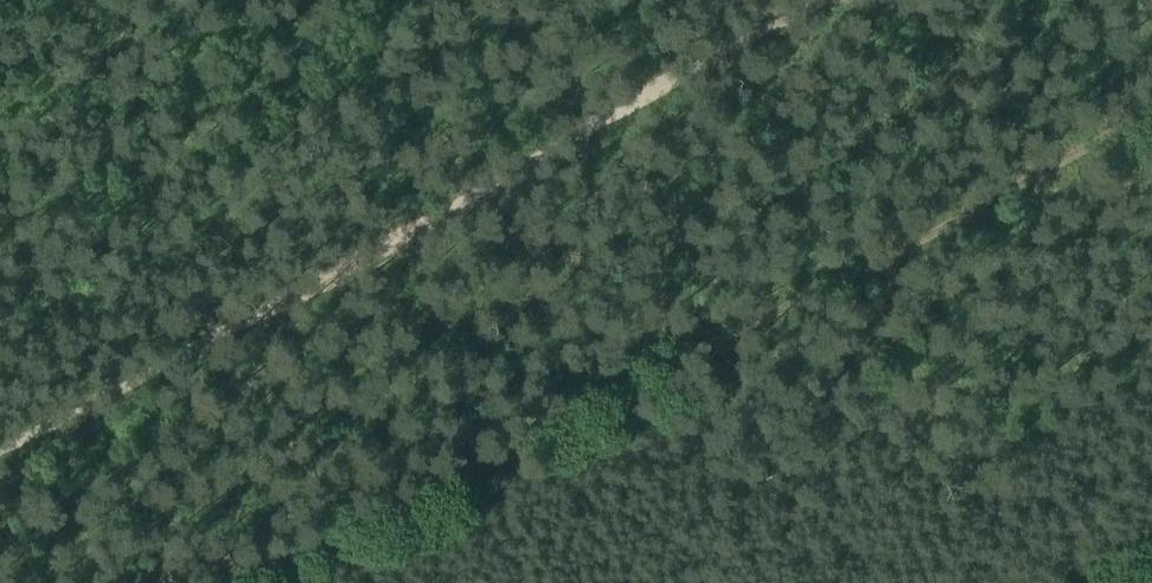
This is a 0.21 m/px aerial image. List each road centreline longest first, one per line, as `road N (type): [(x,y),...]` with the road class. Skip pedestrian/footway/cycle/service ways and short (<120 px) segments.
road 1 (track): [(261,582),(1151,116)]
road 2 (track): [(813,0),(0,440)]

